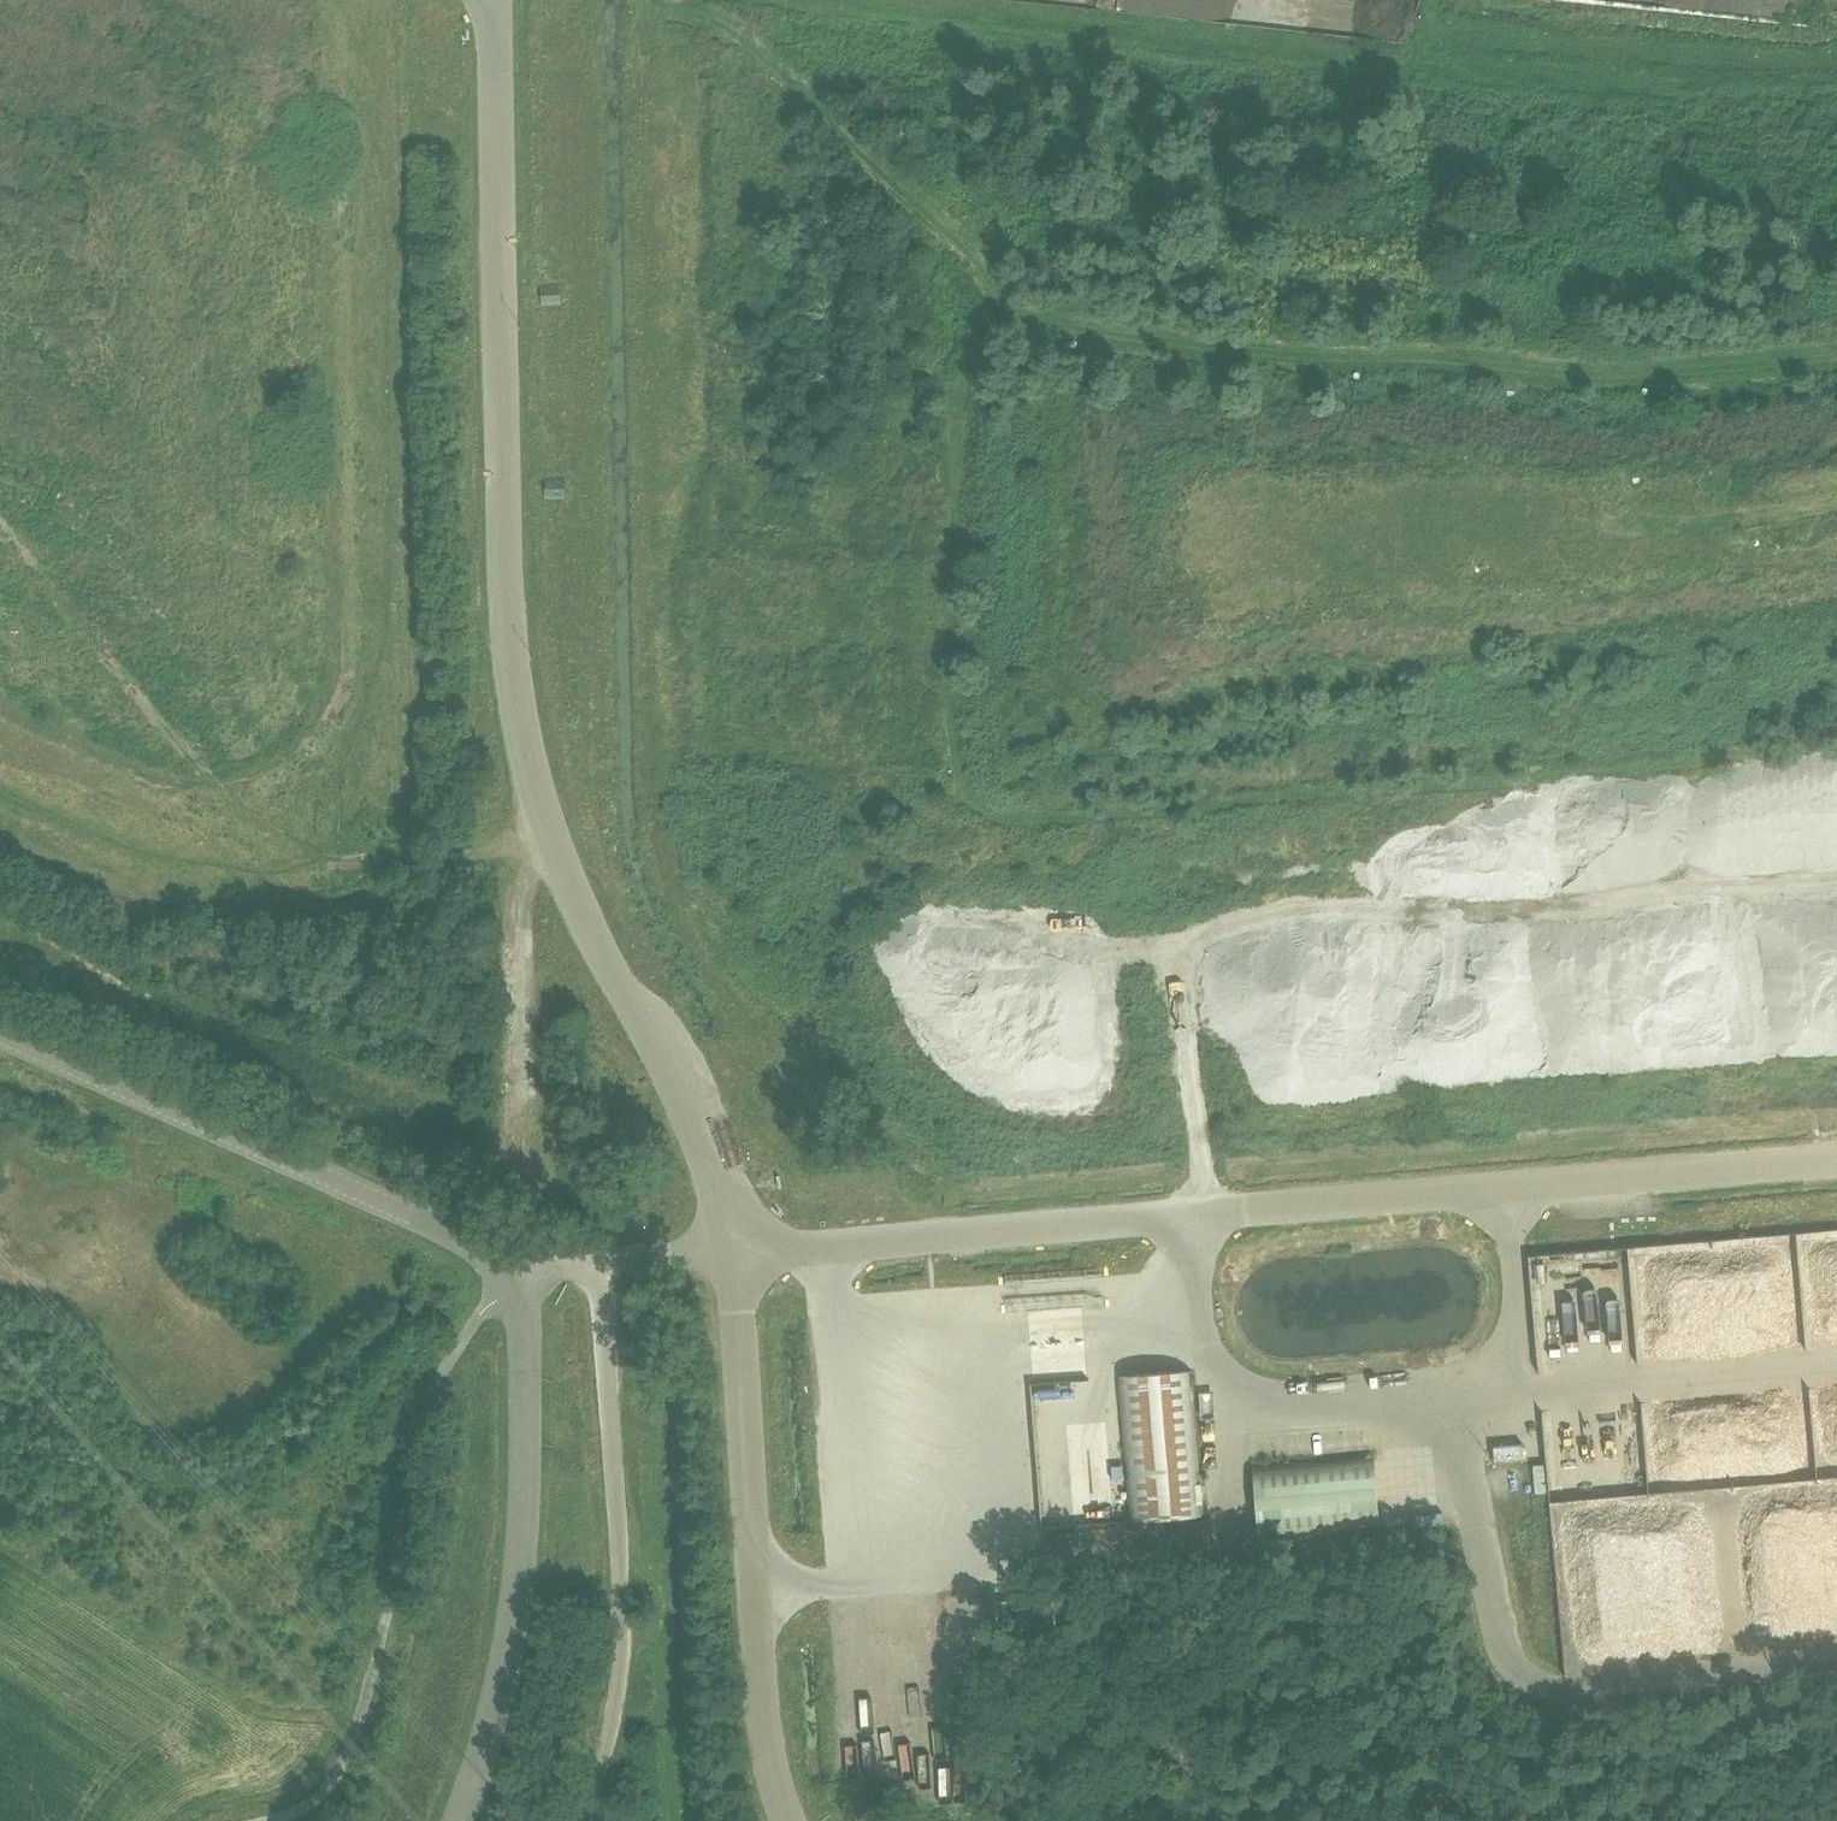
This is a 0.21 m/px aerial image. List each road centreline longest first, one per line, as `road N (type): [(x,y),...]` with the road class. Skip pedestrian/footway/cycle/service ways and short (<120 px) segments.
road 1 (track): [(465,865),(334,875),(242,824),(0,532)]
road 2 (unclassified): [(513,1293),(490,1258),(450,1232),(0,1031)]
road 3 (unclassified): [(584,1820),(613,1727),(623,1634),(594,1275)]
road 4 (unclassified): [(460,1820),(495,1714),(520,1576),(525,1355),(513,1293)]
road 5 (track): [(667,1820),(660,1678),(622,1606)]

